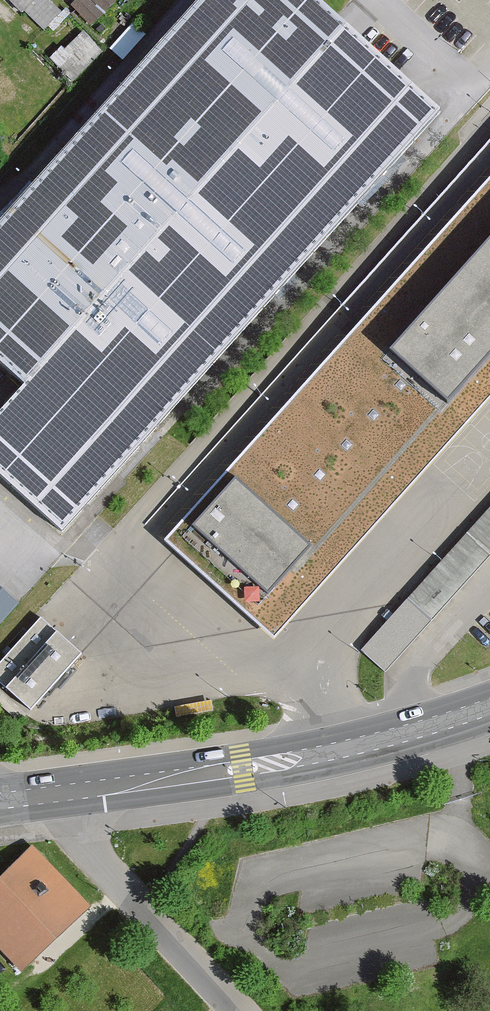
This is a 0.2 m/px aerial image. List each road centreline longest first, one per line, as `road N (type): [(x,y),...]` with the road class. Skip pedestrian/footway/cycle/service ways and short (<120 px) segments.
road 1 (secondary): [(489,708),(340,750),(36,795)]
road 2 (unclassified): [(36,795),(236,1010)]

